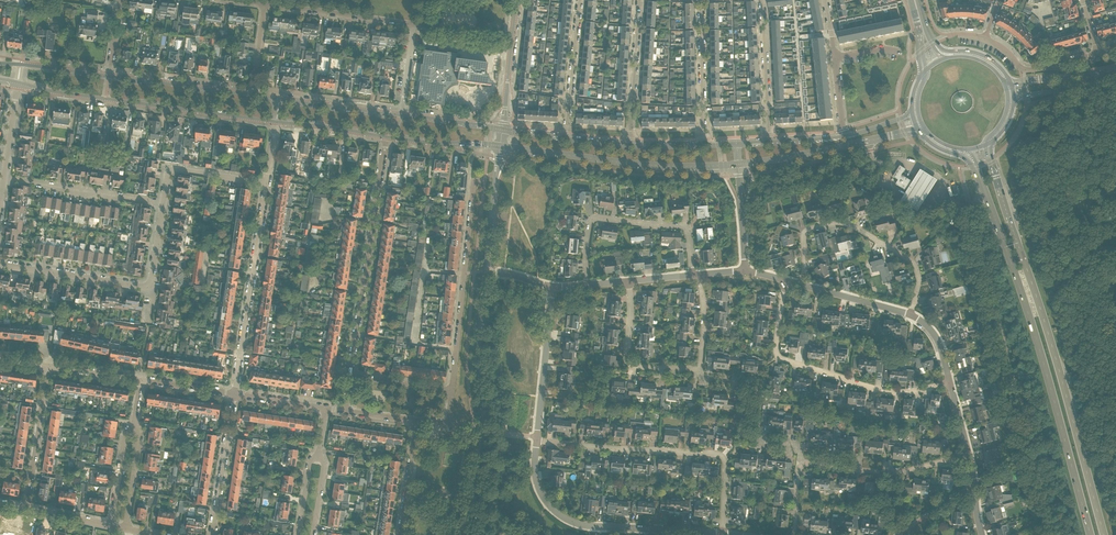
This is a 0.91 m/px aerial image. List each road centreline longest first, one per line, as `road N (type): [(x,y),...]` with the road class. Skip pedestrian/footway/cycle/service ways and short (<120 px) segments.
road 1 (primary): [(1104,534),(991,159)]
road 2 (primary): [(974,165),(1019,288),(1090,534)]
road 3 (residential): [(722,531),(724,469),(716,452),(536,439)]
road 4 (secondary): [(18,82),(276,122)]
road 5 (residential): [(953,382),(900,393),(776,358),(786,282)]
road 6 (residential): [(629,281),(627,361),(698,368),(701,273)]
road 7 (residential): [(722,531),(565,516),(538,488),(536,439)]
road 8 (residential): [(387,137),(351,375)]
road 9 (secondary): [(500,147),(664,167),(738,165)]
road 10 (residential): [(804,287),(809,230),(847,220),(916,265),(913,318)]
road 11 (residential): [(495,176),(473,184),(450,387)]
road 12 (residential): [(234,394),(265,184)]
road 13 (residential): [(587,284),(589,222),(597,217),(687,227),(692,274)]
road 14 (residential): [(969,455),(897,473),(797,466)]
road 15 (secondary): [(738,165),(906,132)]
road 16 (residential): [(162,204),(3,178)]
road 17 (unclassified): [(483,428),(477,348),(485,272)]
road 18 (residential): [(536,439),(553,288)]
road 19 (residential): [(414,24),(264,5)]
road 20 (residential): [(147,287),(0,264)]
road 21 (residential): [(631,146),(636,0)]
road 22 (residential): [(700,0),(703,146)]
road 23 (residential): [(26,508),(48,365)]
road 24 (secondary): [(252,96),(109,76)]
road 25 (residential): [(770,143),(762,0)]
road 26 (residential): [(212,534),(234,394)]
road 27 (residential): [(580,0),(567,140)]
road 28 (residential): [(162,204),(166,174),(176,168),(265,184)]
road 29 (tertiary): [(502,130),(516,0)]
road 30 (residential): [(1098,53),(1024,70),(985,40)]
road 31 (secondary): [(402,115),(279,99)]

